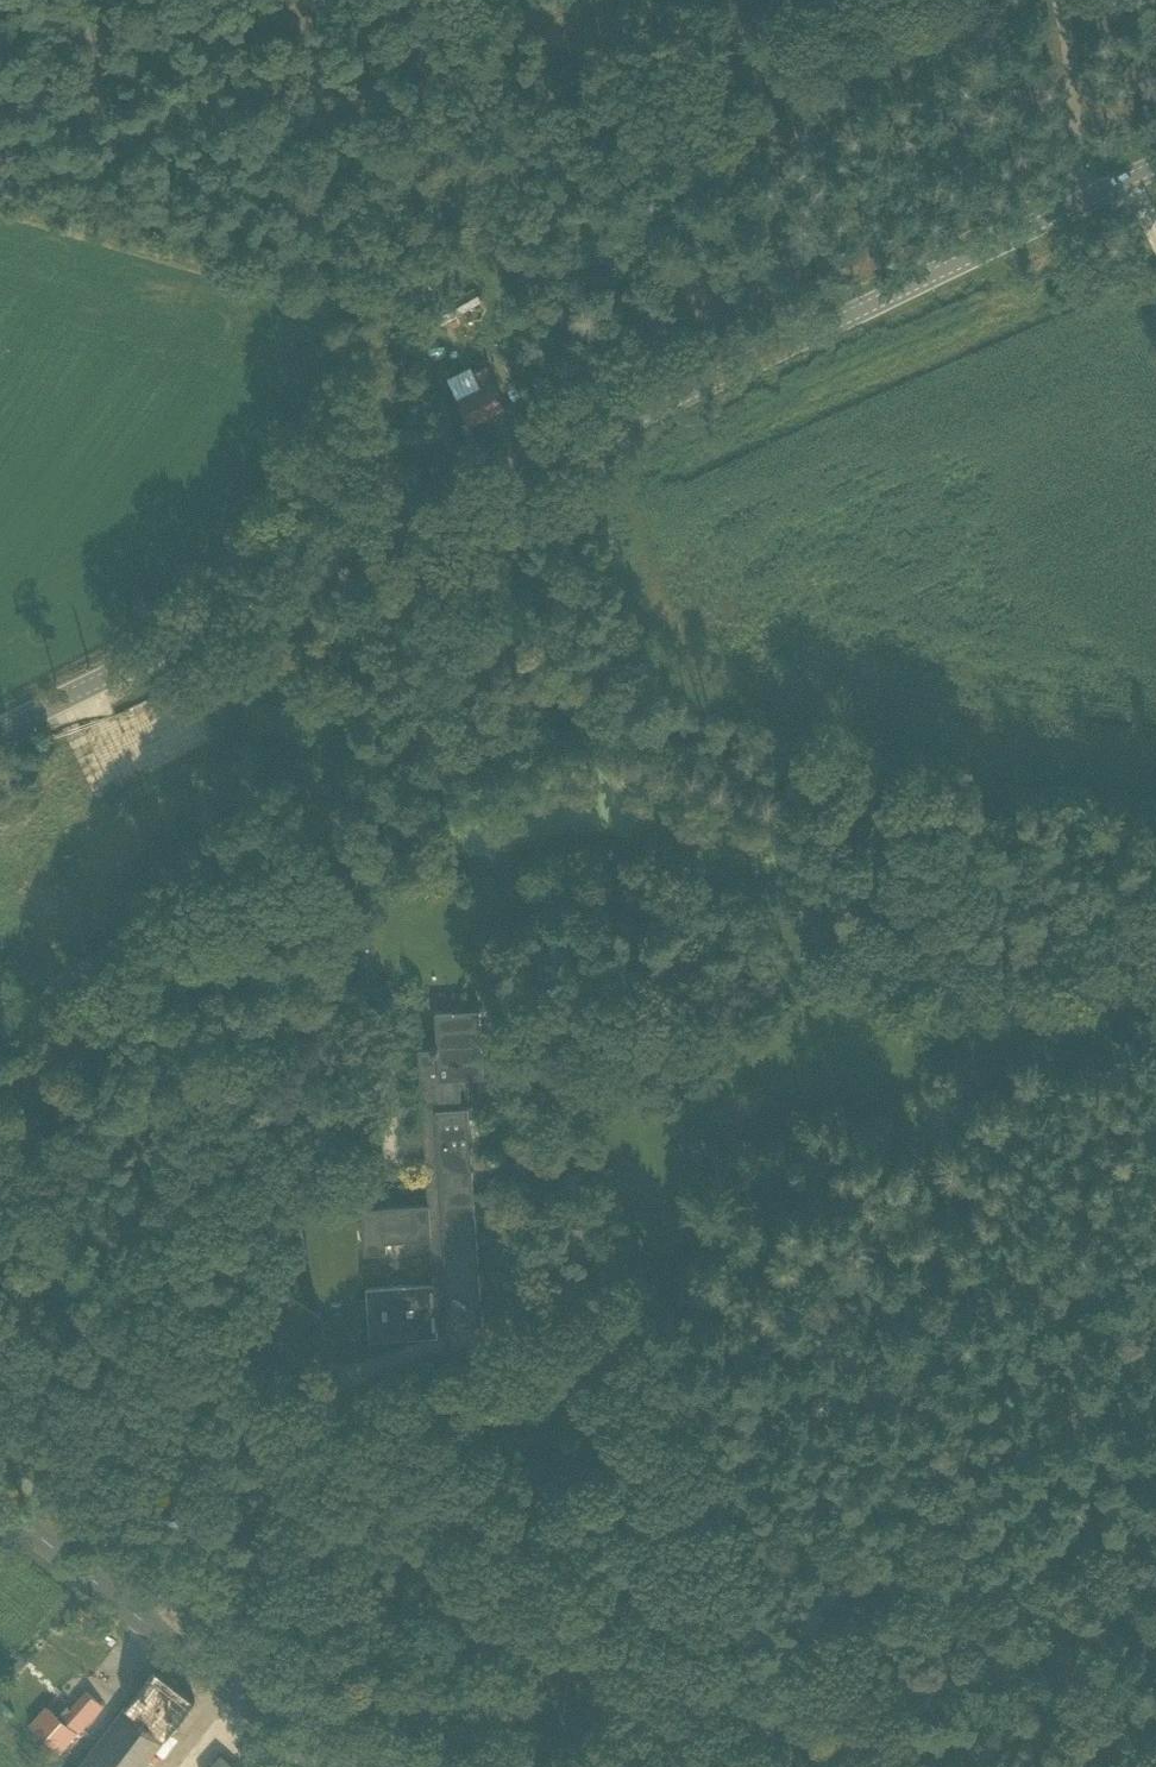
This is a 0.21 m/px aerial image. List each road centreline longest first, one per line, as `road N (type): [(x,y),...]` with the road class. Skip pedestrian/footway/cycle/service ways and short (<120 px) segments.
road 1 (unclassified): [(0,729),(1155,163)]
road 2 (tertiary): [(322,1766),(0,1504)]

